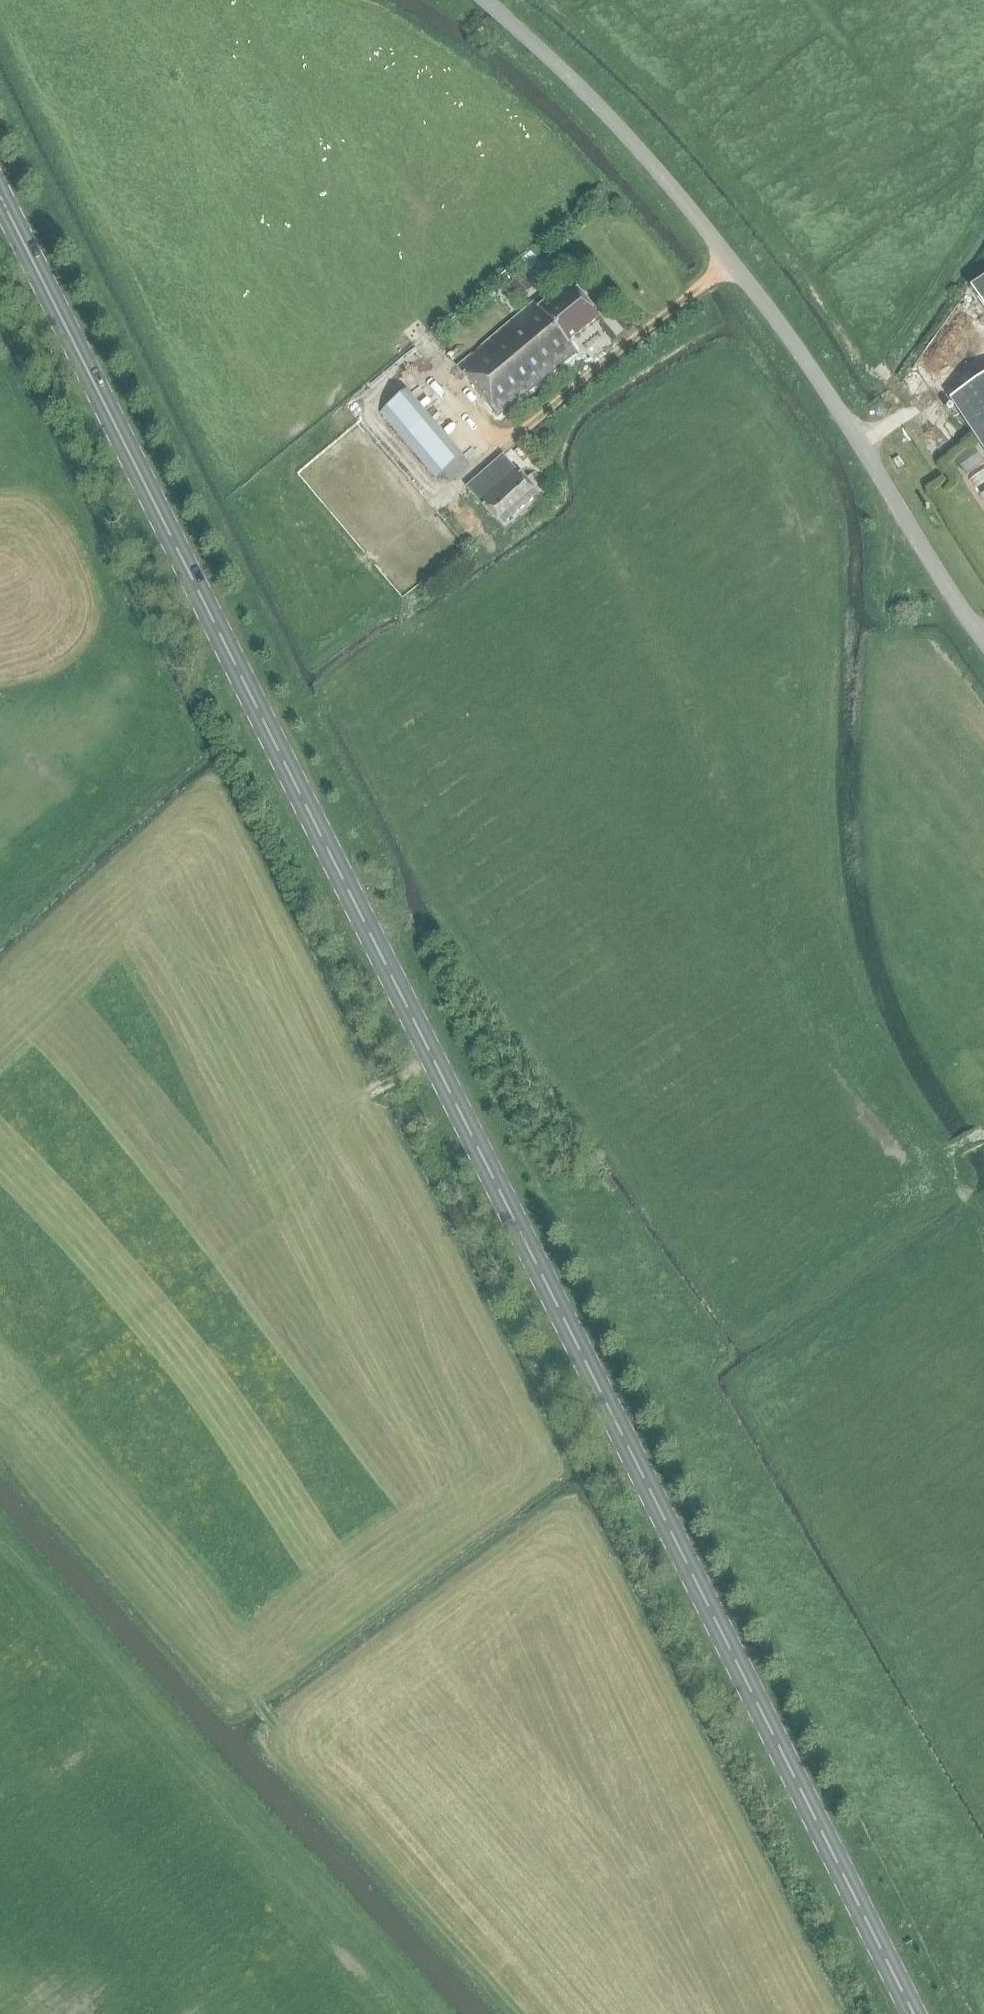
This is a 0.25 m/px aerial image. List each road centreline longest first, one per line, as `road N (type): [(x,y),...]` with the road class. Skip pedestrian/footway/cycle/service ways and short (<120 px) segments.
road 1 (primary): [(913,2013),(0,206)]
road 2 (unclassified): [(983,643),(716,242),(608,118),(482,0)]

